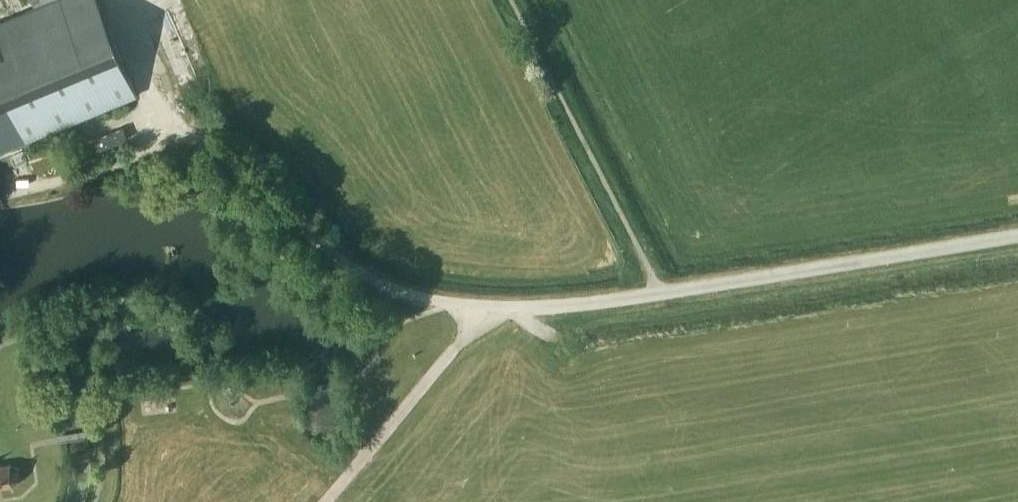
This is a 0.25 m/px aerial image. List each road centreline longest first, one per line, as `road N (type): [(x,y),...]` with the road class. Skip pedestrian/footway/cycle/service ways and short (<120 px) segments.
road 1 (unclassified): [(1017,237),(658,293)]

